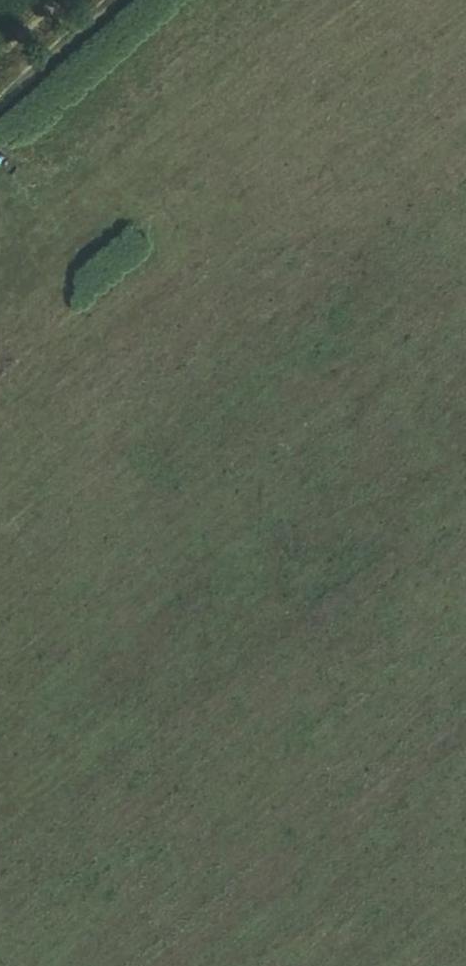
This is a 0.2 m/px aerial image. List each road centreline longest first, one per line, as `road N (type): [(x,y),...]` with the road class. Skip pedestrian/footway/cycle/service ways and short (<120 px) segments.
road 1 (track): [(0,103),(116,0)]

